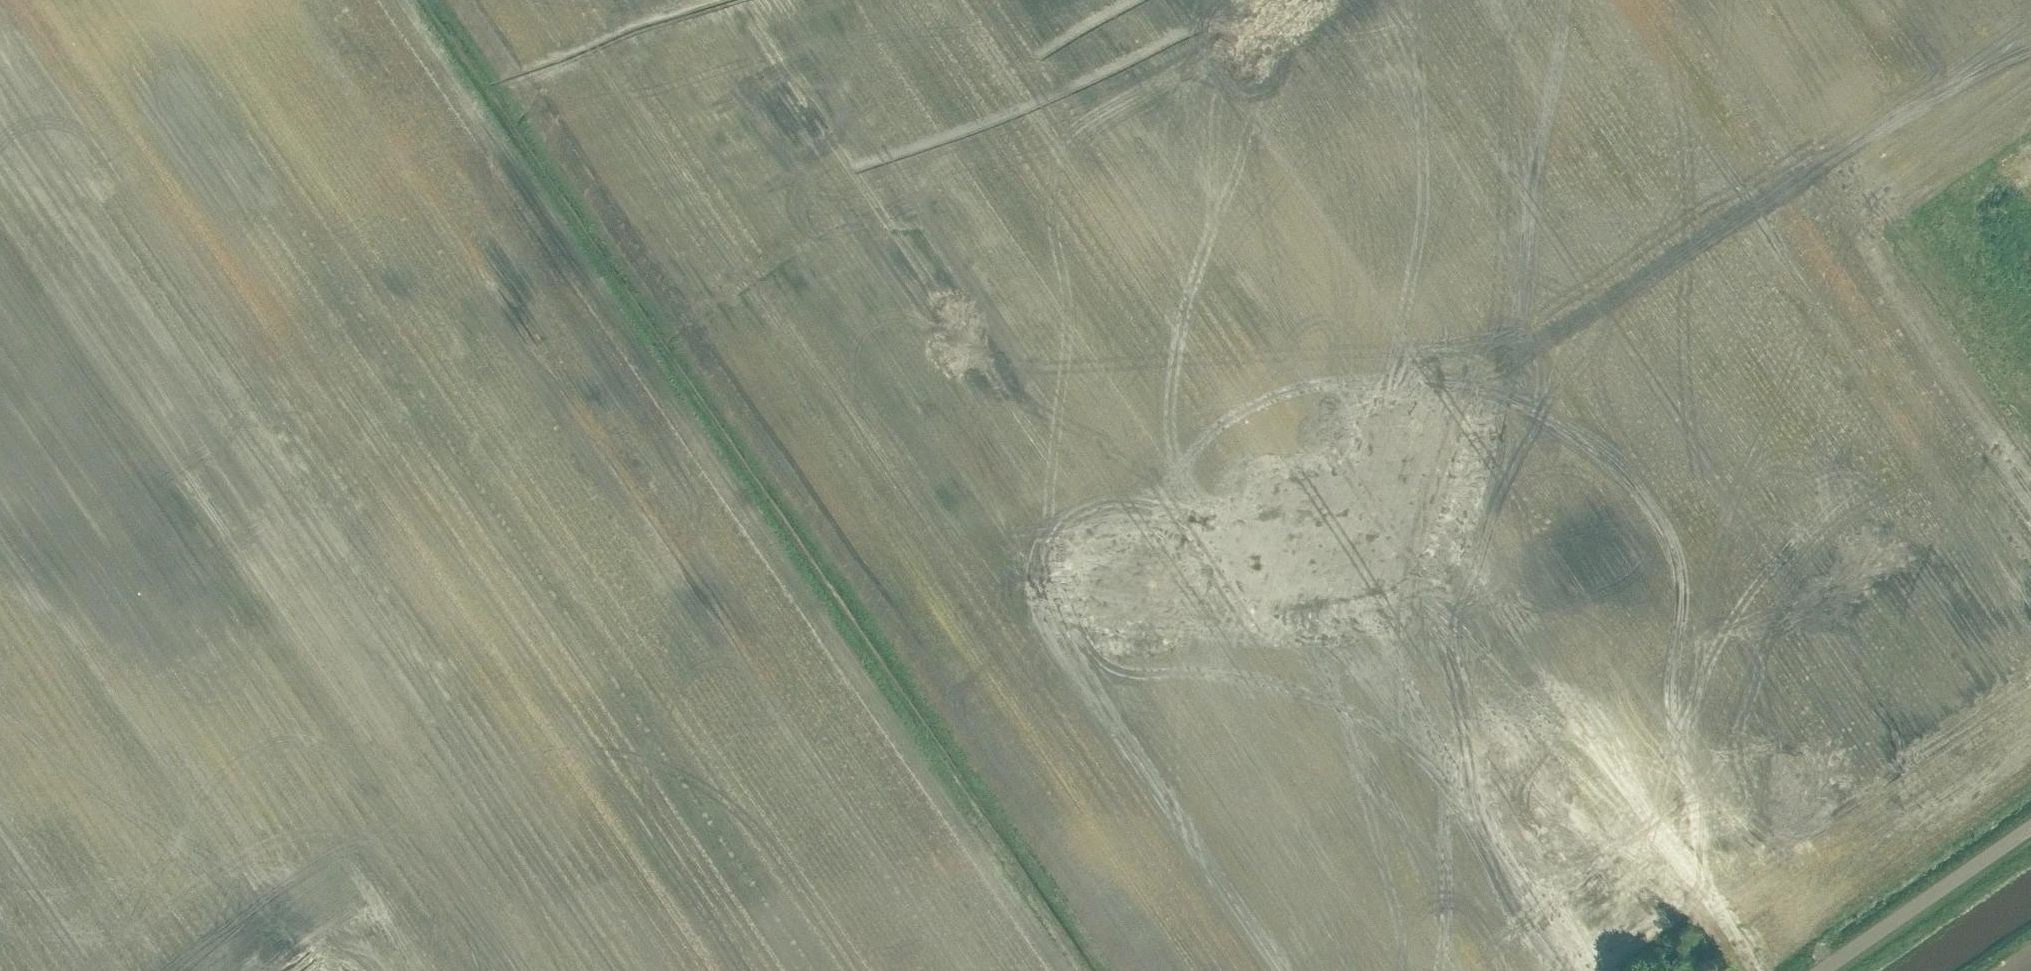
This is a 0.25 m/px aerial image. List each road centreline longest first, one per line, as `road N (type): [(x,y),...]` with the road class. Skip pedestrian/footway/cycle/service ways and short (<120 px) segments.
road 1 (unclassified): [(1819,970),(2030,825)]

